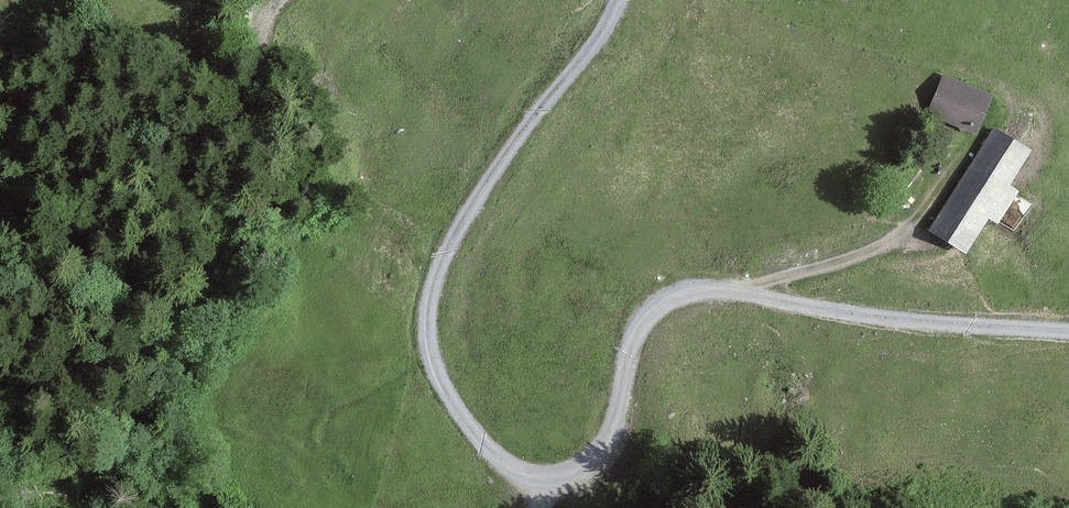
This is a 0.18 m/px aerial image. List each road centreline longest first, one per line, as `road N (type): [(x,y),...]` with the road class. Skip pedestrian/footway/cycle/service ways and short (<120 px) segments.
road 1 (track): [(541,478),(580,467),(620,439),(627,355),(669,297),(739,293),(940,326),(1068,327)]
road 2 (track): [(621,0),(467,208),(430,307),(438,380),(470,429),(515,468),(541,478)]
road 3 (track): [(972,142),(940,200),(907,232),(739,293)]

